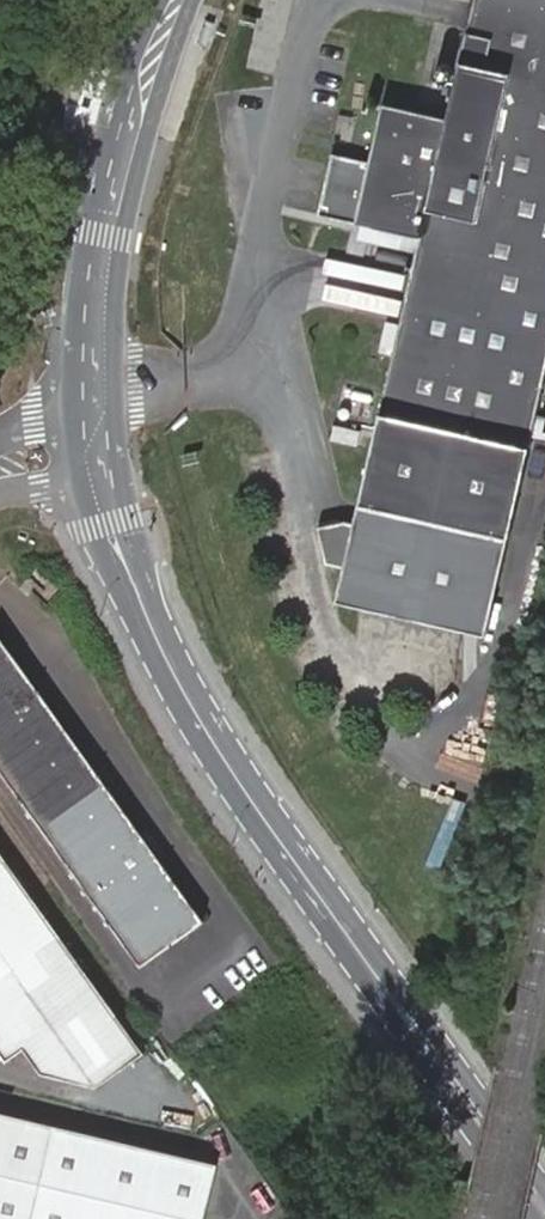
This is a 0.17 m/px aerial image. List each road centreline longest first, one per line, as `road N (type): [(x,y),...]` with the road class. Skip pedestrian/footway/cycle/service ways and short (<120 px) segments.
road 1 (secondary): [(366,961),(165,656),(97,476)]
road 2 (secondary): [(90,404),(107,235),(135,114),(178,0)]
road 3 (secondary): [(366,961),(402,1043),(529,1218)]
road 4 (secondary): [(544,1192),(425,1024),(366,961)]

